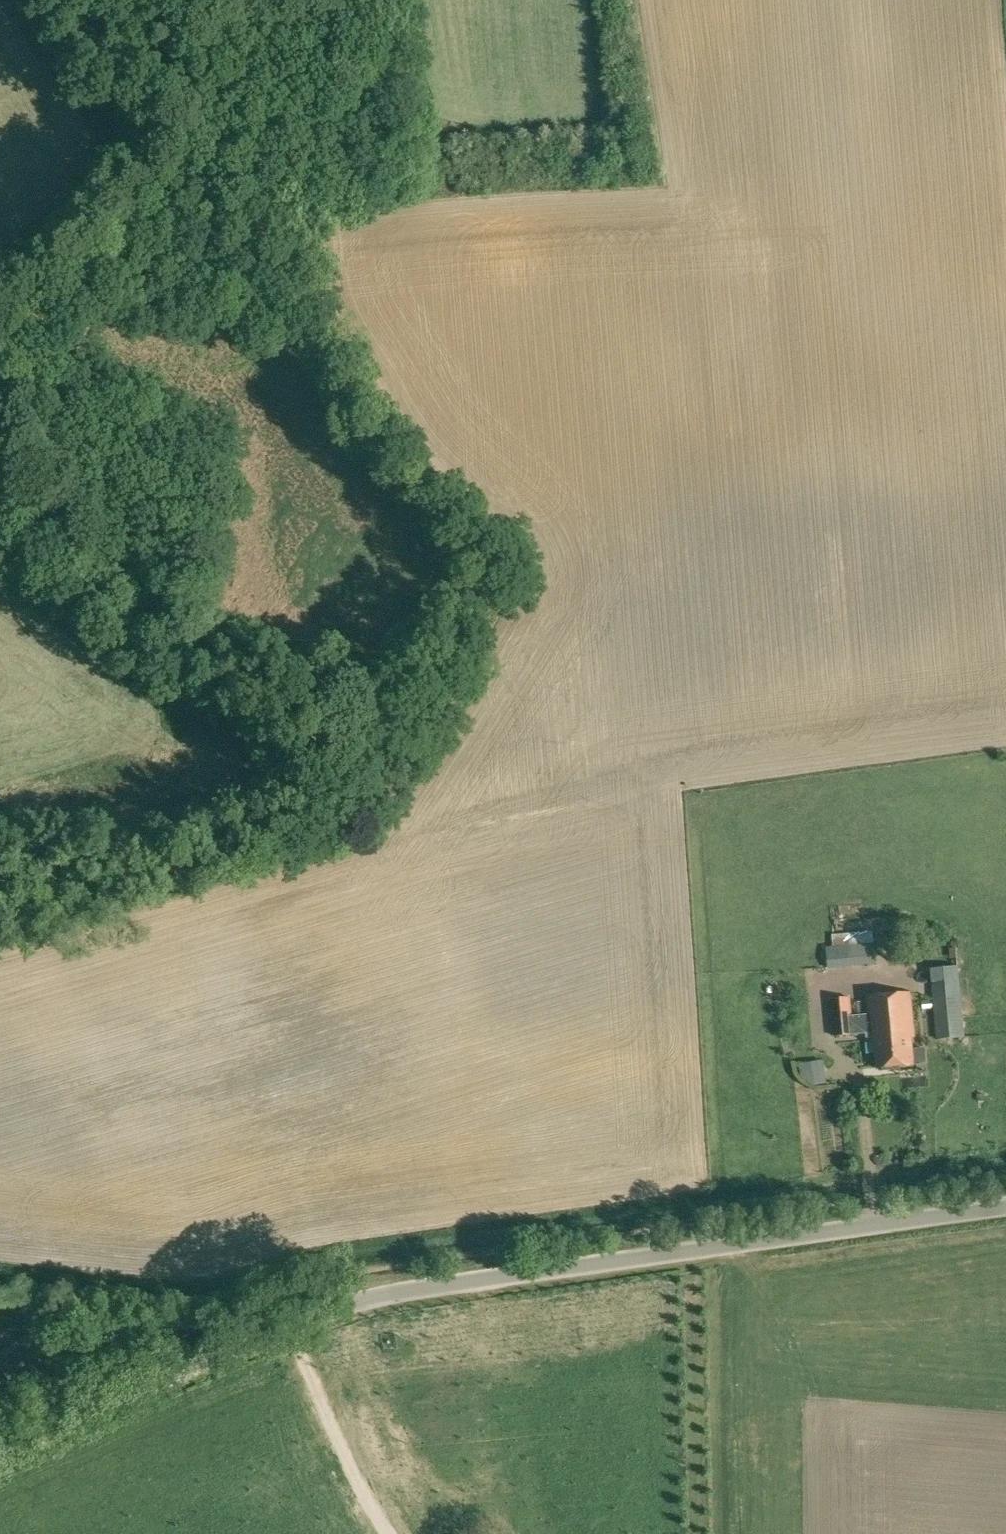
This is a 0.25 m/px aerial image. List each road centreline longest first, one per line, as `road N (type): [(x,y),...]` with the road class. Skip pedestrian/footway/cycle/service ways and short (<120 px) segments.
road 1 (unclassified): [(0,1453),(318,1309),(408,1288),(1005,1210)]

